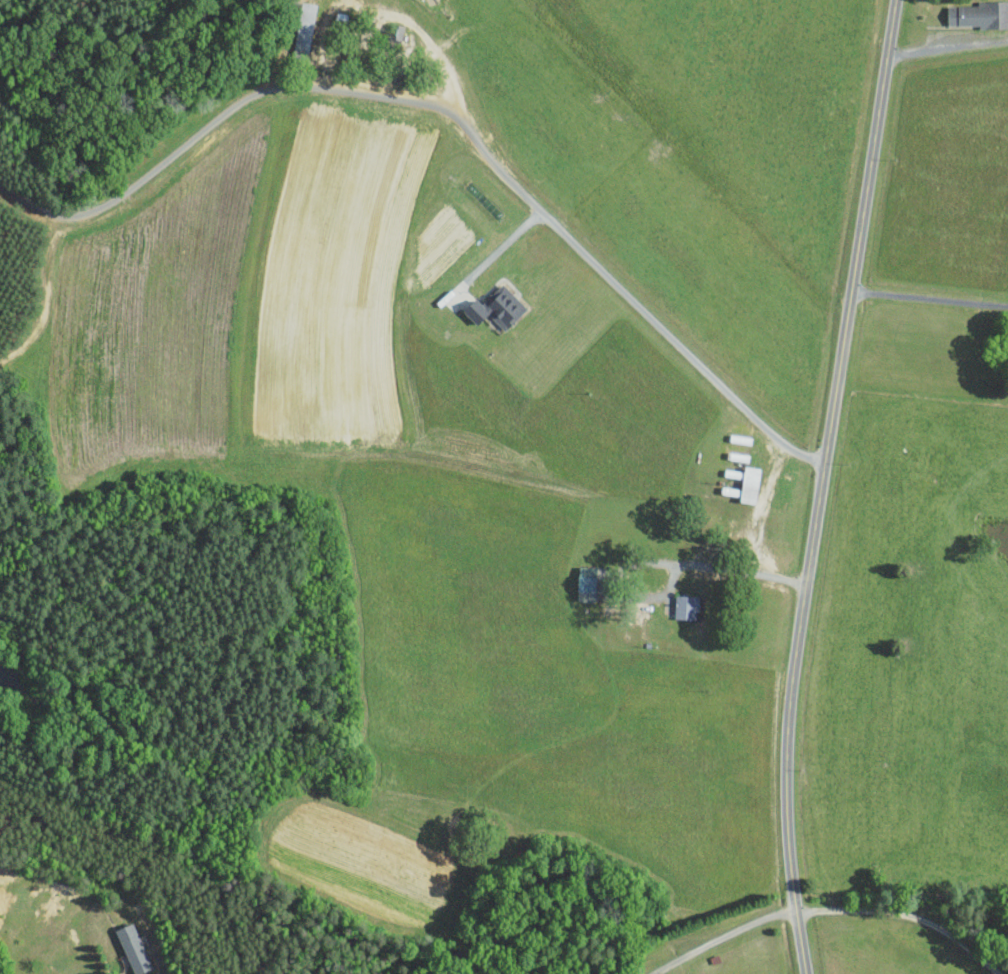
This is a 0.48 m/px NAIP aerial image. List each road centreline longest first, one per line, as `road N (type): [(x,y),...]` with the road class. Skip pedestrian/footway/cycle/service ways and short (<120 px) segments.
road 1 (residential): [(897,0),(792,686),(790,843),(807,973)]

